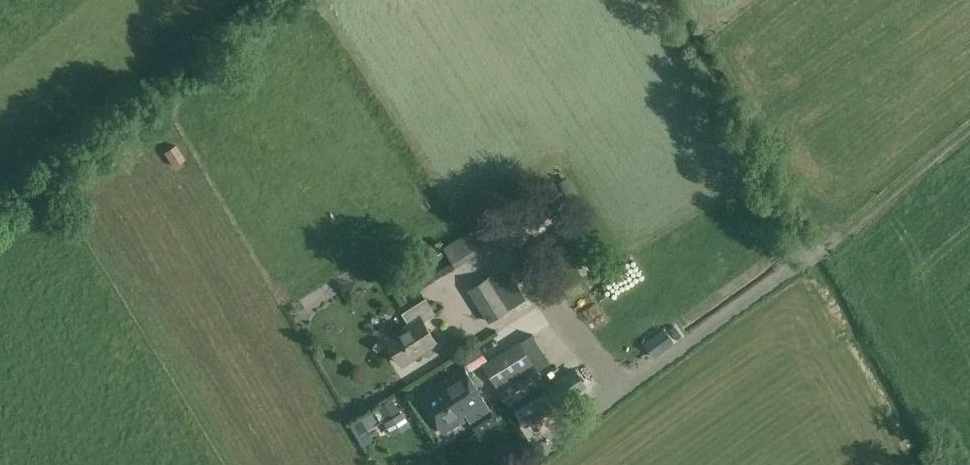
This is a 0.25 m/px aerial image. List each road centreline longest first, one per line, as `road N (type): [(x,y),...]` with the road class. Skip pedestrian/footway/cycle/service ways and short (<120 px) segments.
road 1 (unclassified): [(535,464),(621,393),(831,245)]
road 2 (track): [(831,245),(969,139)]

